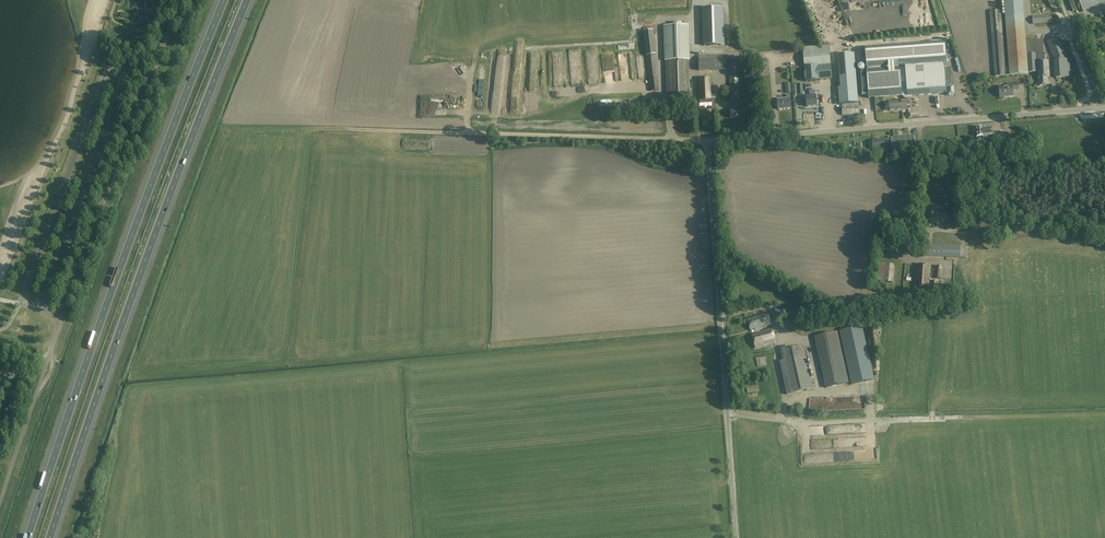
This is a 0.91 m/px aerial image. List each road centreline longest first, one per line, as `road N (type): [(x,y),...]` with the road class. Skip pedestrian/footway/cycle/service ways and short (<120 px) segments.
road 1 (motorway): [(51,537),(146,259),(249,0)]
road 2 (motorway): [(222,0),(27,537)]
road 3 (unclassified): [(737,537),(706,139)]
road 4 (unclassified): [(706,139),(1103,108)]
road 5 (unclassified): [(334,129),(706,139)]
road 6 (track): [(783,419),(962,417)]
road 7 (track): [(871,420),(870,388),(820,392),(810,340),(780,336)]

